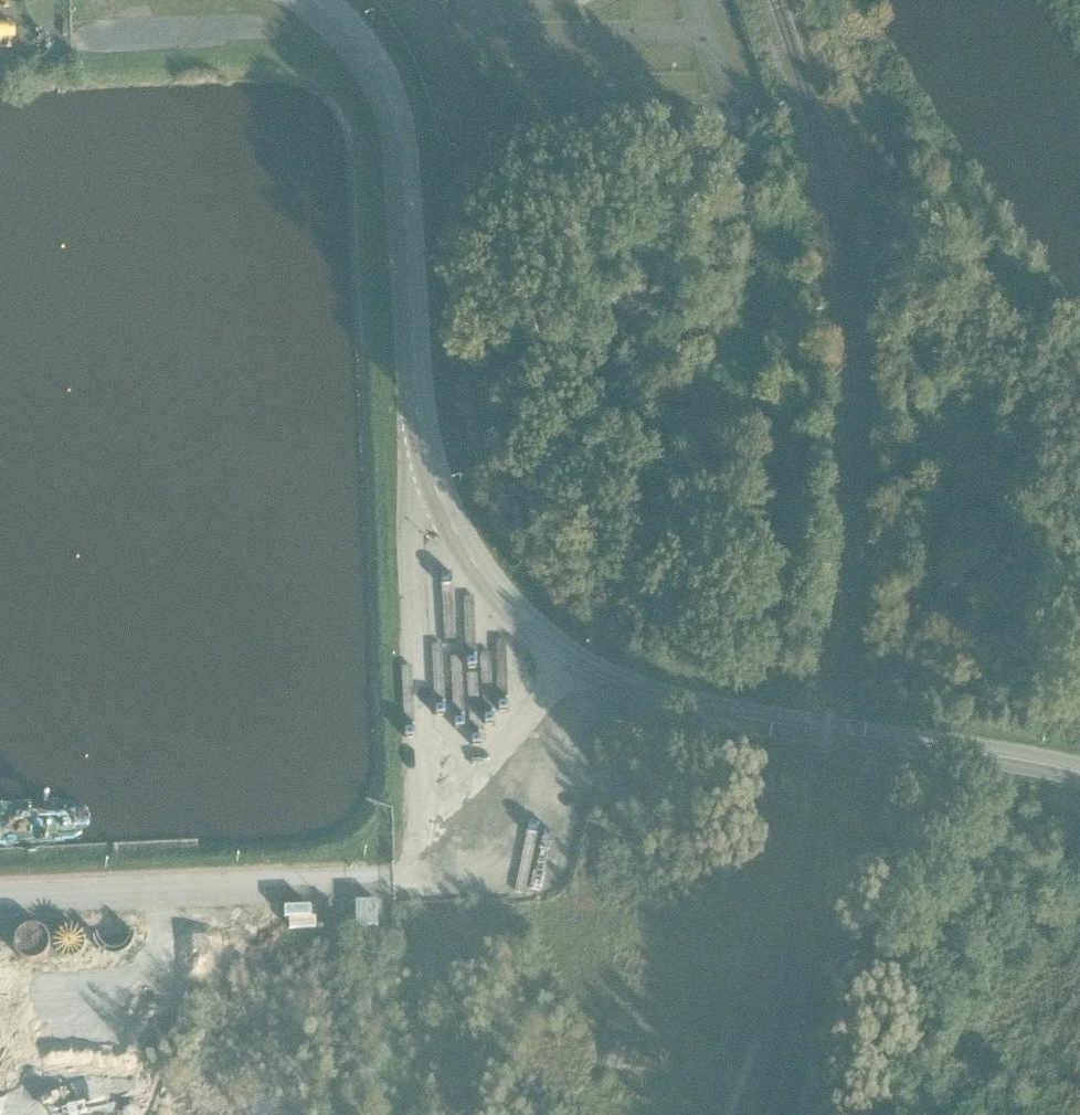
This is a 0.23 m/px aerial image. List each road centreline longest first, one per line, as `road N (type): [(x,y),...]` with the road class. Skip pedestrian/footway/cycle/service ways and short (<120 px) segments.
road 1 (tertiary): [(311,0),(369,61),(396,119),(421,440),(448,519),(500,600),(572,661),(665,701),(1079,774)]

